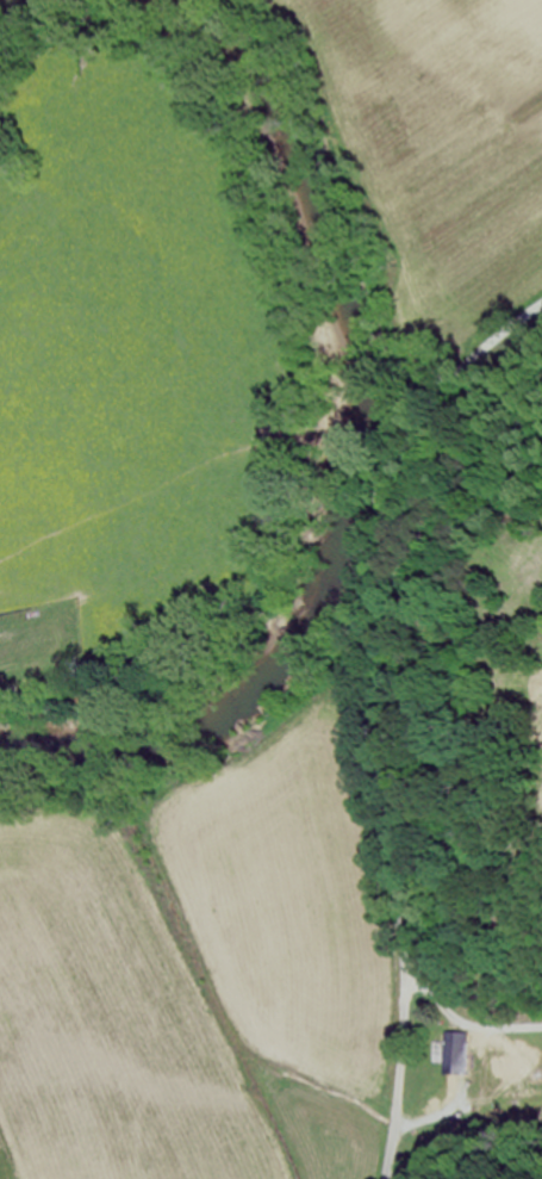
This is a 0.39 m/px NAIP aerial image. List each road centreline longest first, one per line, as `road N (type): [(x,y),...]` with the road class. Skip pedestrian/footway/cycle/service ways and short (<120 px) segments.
road 1 (residential): [(378,1178),(399,1011),(392,923),(355,720),(362,589),(398,470),(434,397),(541,301)]

